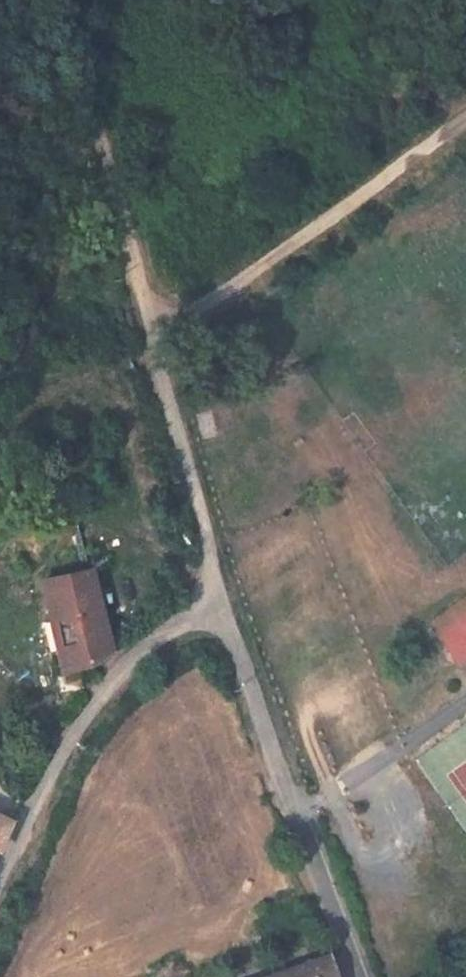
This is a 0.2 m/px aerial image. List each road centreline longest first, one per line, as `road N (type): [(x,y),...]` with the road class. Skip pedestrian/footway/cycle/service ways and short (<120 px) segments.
road 1 (unclassified): [(80,64),(220,596)]
road 2 (unclassified): [(359,976),(220,596)]
road 3 (track): [(152,343),(465,121)]
road 4 (unclassified): [(220,596),(104,683),(39,791),(0,879)]

